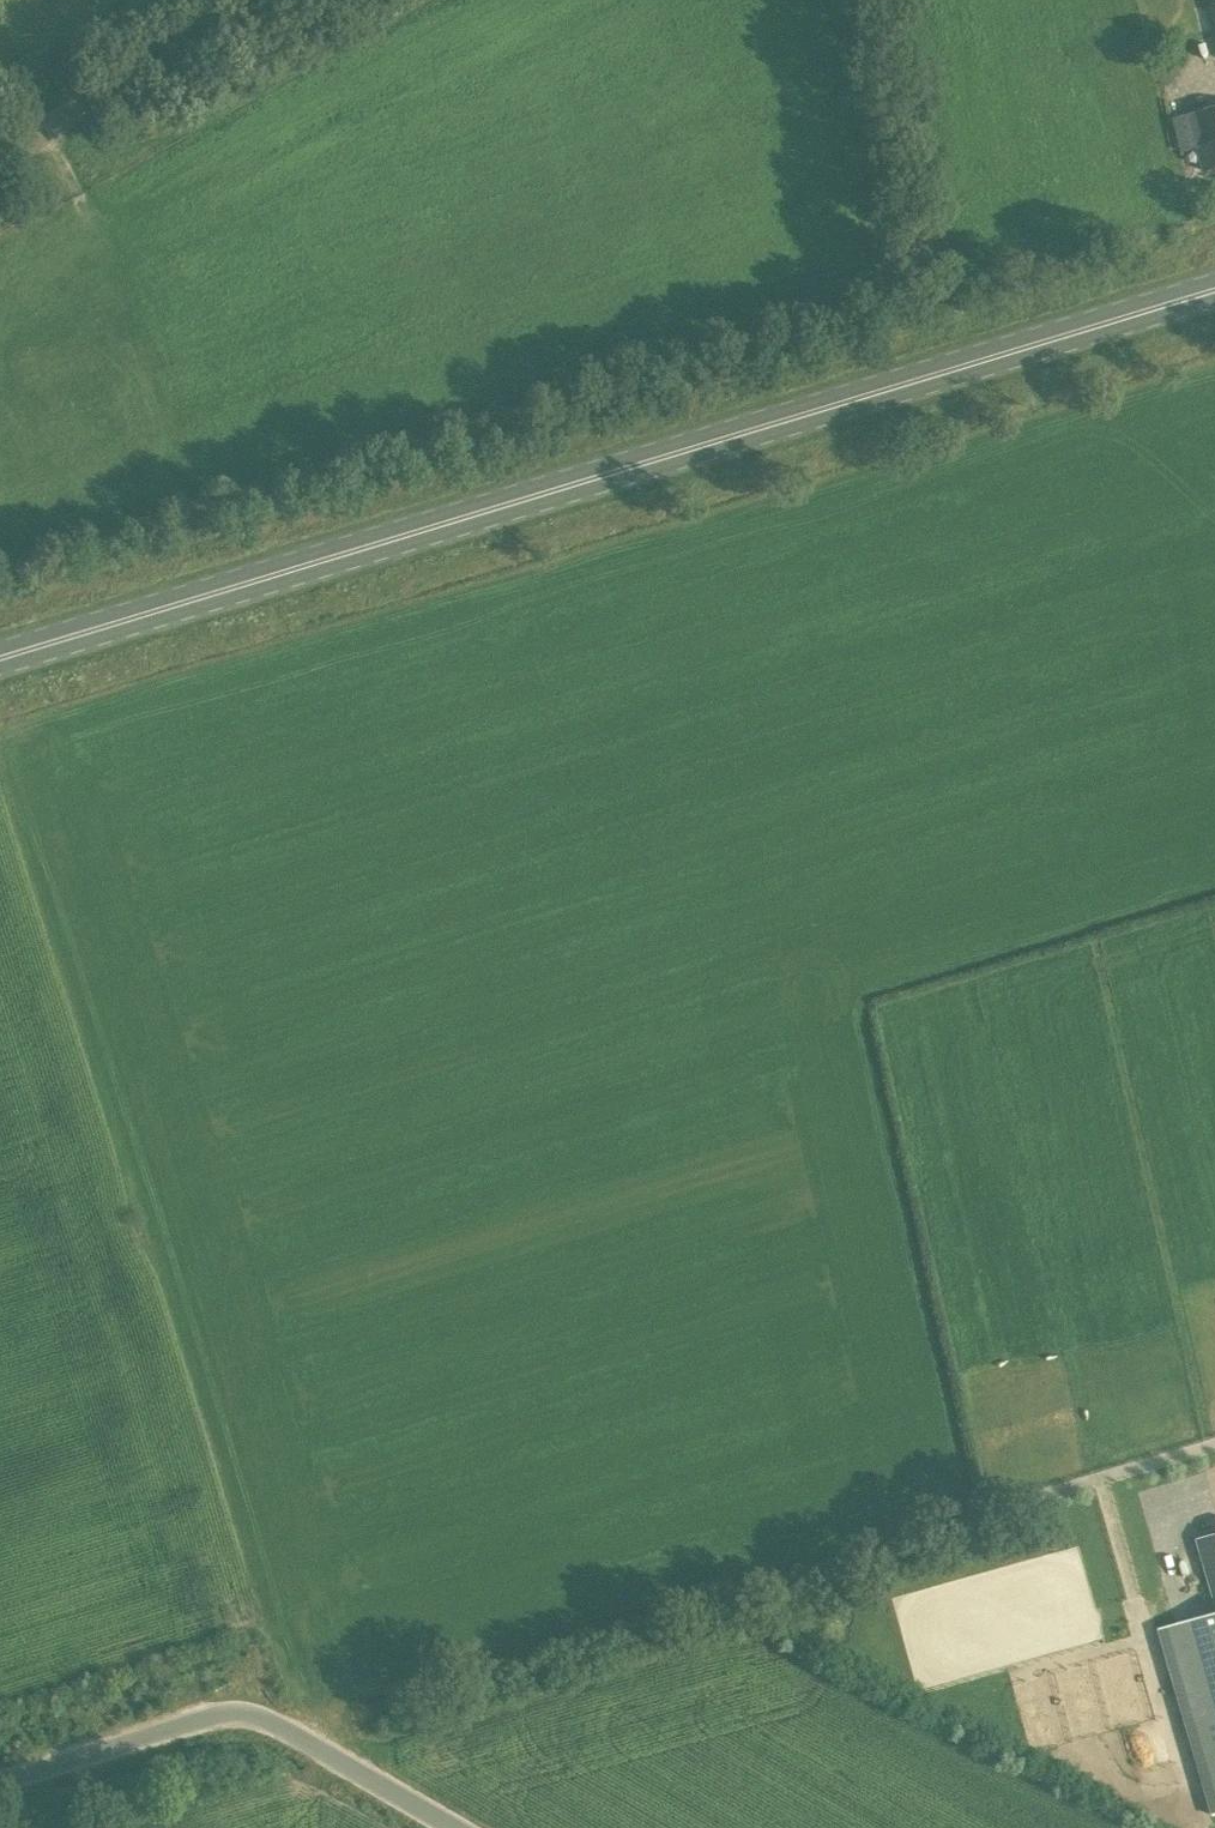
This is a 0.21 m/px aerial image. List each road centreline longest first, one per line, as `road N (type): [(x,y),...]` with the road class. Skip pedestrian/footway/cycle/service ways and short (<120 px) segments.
road 1 (primary): [(0,658),(1214,289)]
road 2 (unclassified): [(0,1782),(247,1712),(456,1827)]
road 3 (unclassified): [(0,163),(276,0)]

